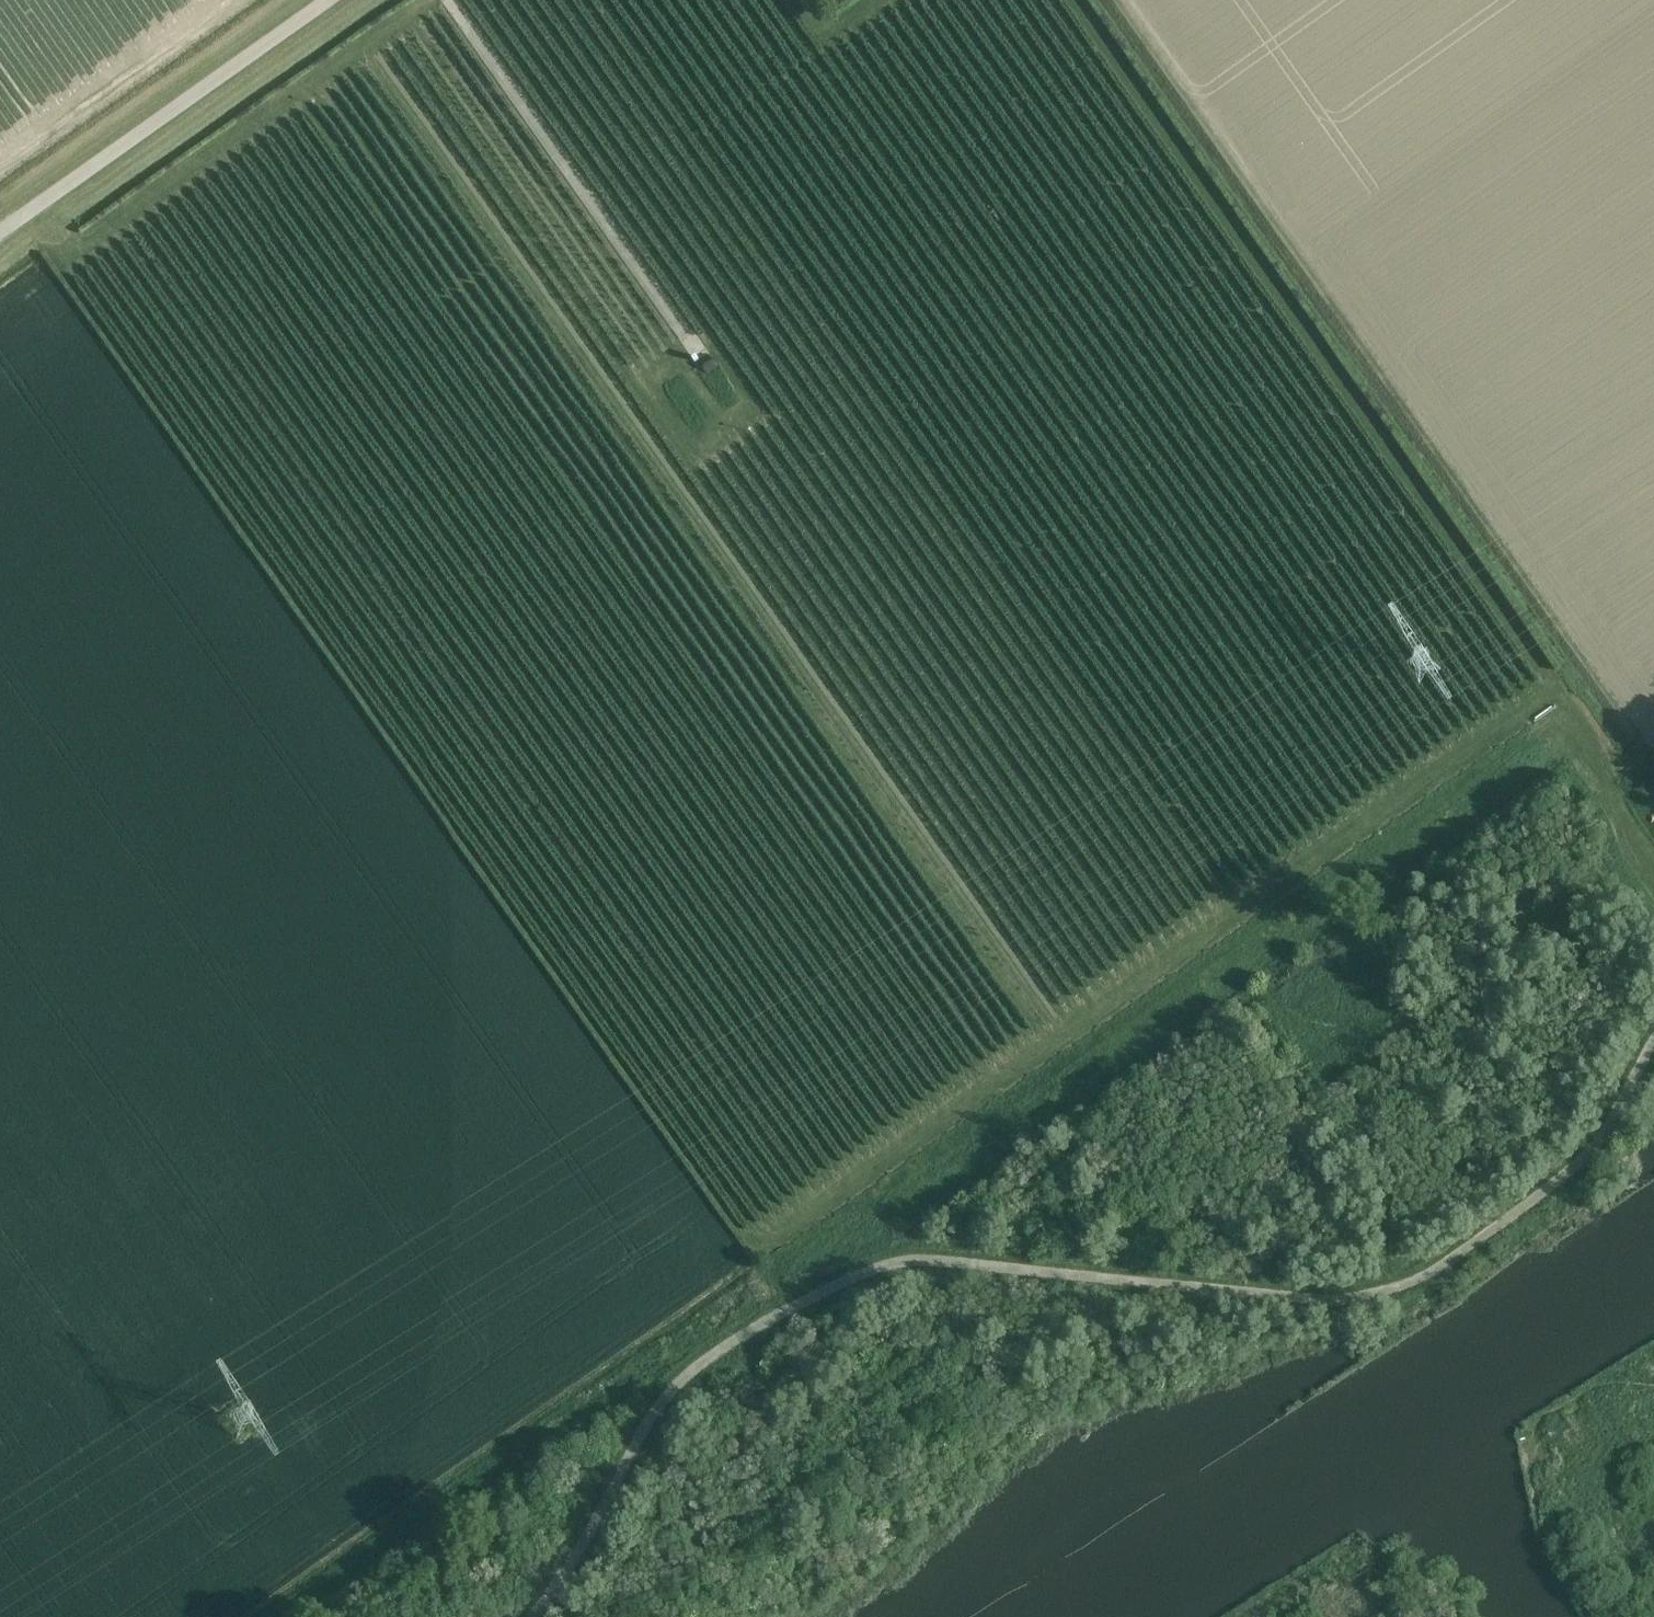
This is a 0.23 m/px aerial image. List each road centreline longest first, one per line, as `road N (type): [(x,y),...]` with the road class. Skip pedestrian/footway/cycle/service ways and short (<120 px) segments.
road 1 (unclassified): [(323,0),(0,233)]

